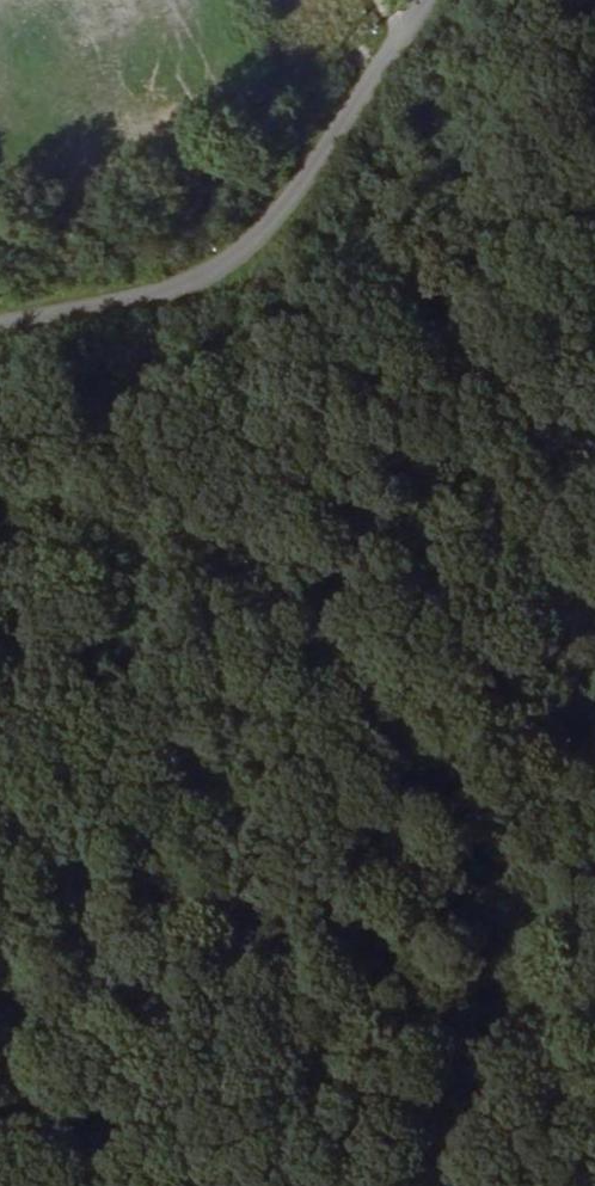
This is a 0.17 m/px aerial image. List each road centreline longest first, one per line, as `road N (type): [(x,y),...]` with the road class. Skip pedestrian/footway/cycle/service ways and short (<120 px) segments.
road 1 (unclassified): [(0,329),(243,279),(277,216),(427,0)]

